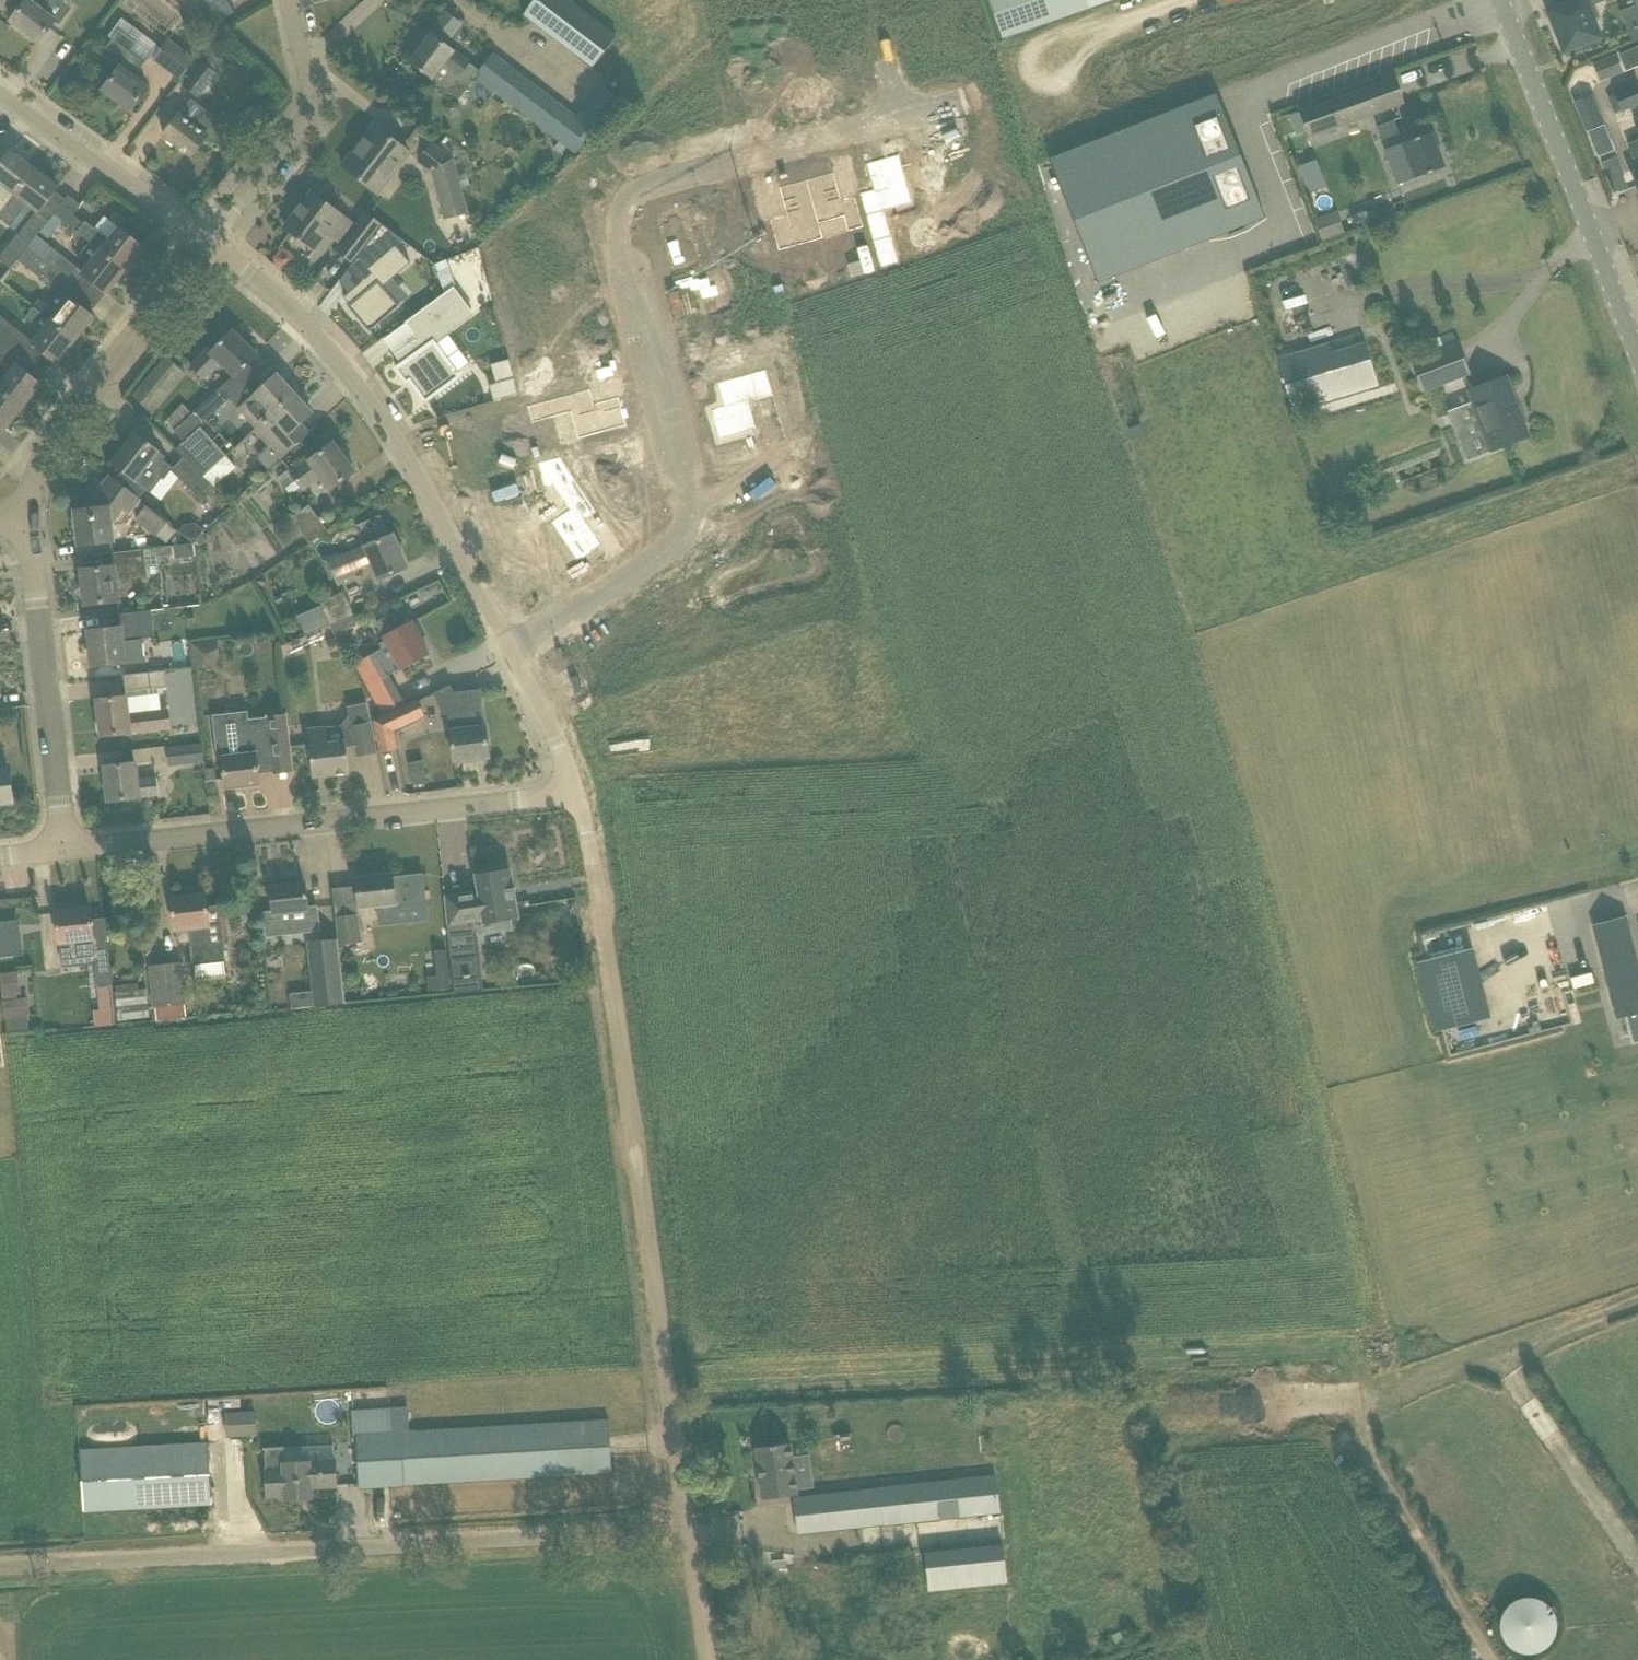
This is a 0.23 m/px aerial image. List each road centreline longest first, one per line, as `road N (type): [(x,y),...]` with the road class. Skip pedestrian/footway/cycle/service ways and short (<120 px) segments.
road 1 (residential): [(508,647),(699,521),(613,200),(922,106)]
road 2 (track): [(689,1531),(591,856),(568,785)]
road 3 (unclassified): [(0,1569),(689,1531)]
road 4 (residential): [(60,850),(568,785),(546,717),(508,647)]
road 5 (residential): [(508,647),(386,421),(296,316),(209,246)]
road 6 (unclassified): [(1637,358),(1500,0)]
road 7 (residential): [(60,850),(34,574),(16,516)]
road 8 (residential): [(16,516),(63,421),(209,246)]
road 9 (residential): [(209,246),(0,91)]
road 10 (track): [(1393,1392),(1637,1304)]
road 11 (residential): [(209,246),(314,107),(308,66)]
road 12 (track): [(689,1531),(708,1659)]

